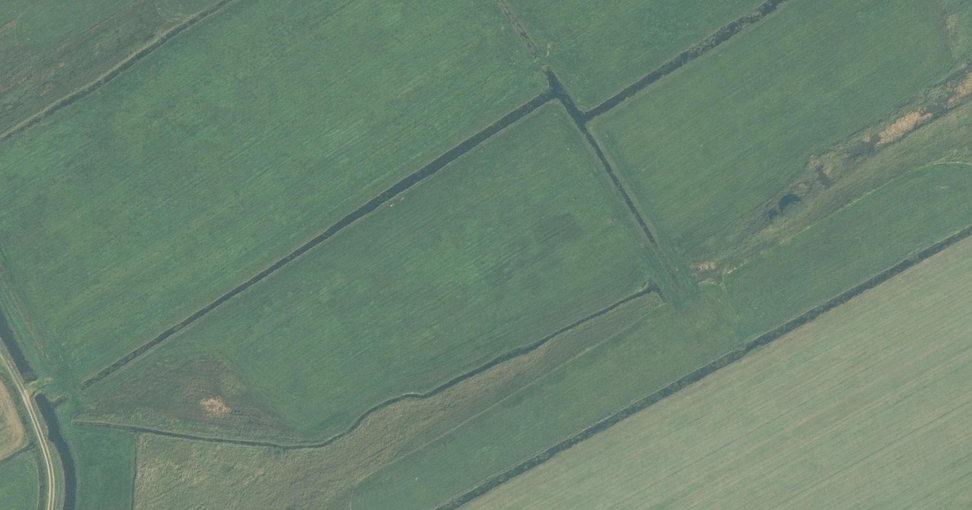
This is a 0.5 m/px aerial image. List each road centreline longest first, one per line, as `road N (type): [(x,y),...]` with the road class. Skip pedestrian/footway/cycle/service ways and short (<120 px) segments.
road 1 (track): [(50,509),(48,456),(0,349)]

